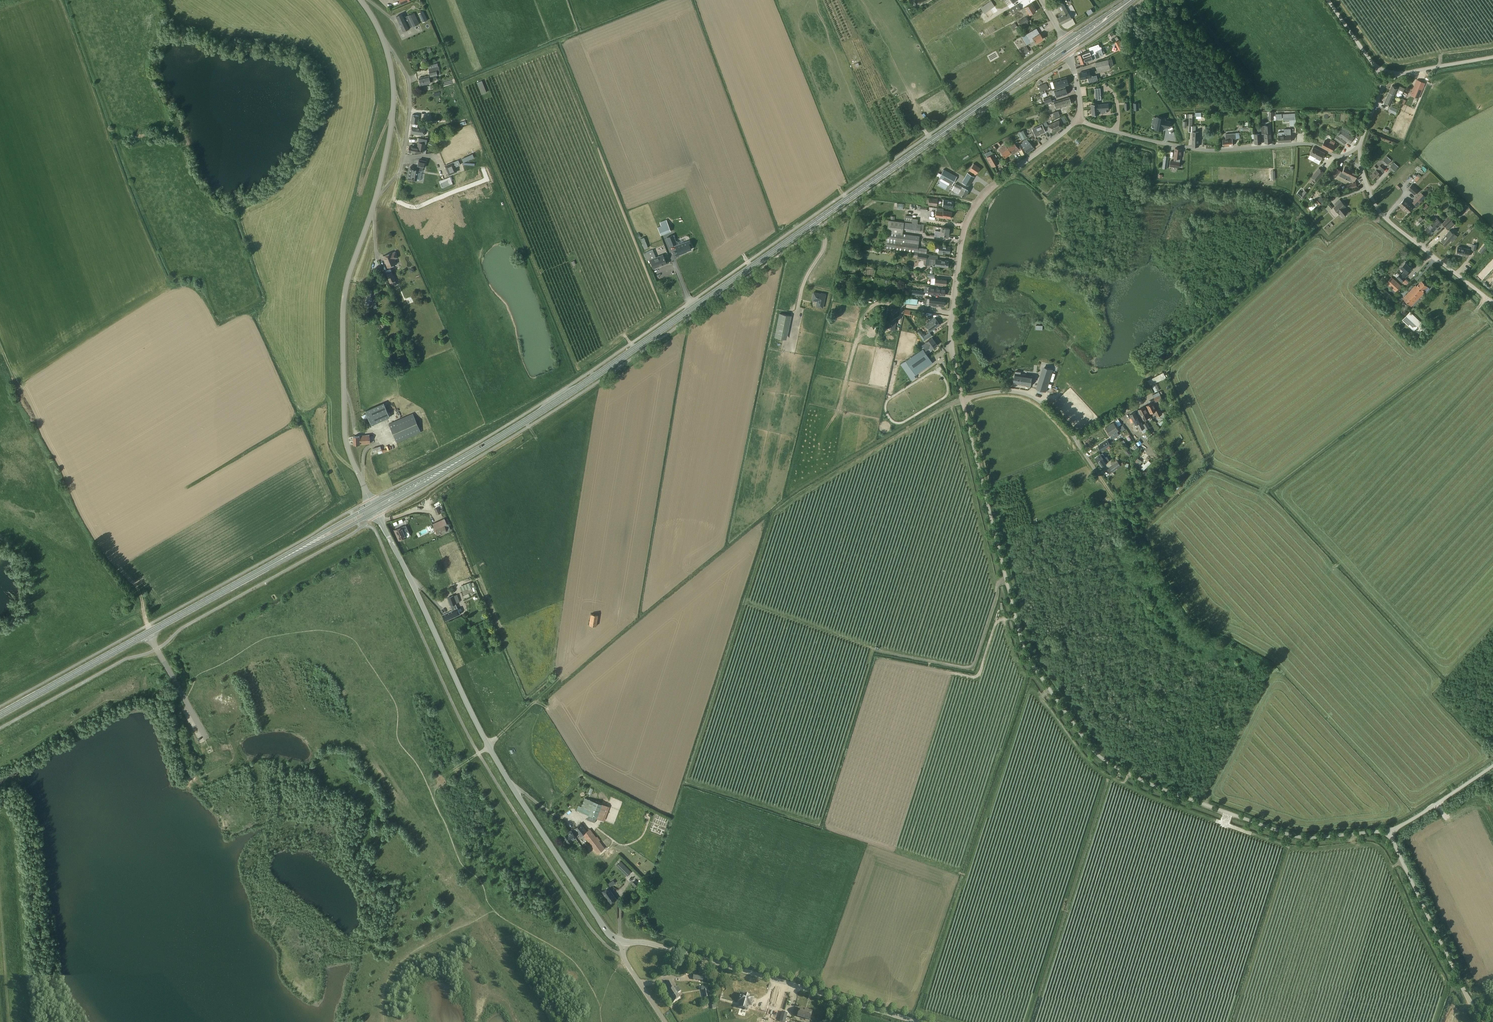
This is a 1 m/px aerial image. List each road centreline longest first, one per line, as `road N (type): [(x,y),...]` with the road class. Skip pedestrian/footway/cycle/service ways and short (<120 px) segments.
road 1 (primary): [(375,509),(552,405),(1066,46)]
road 2 (unclassified): [(1392,832),(1299,840),(1143,783),(1101,757),(1030,646),(963,400)]
road 3 (unclassified): [(963,400),(951,326),(969,218),(987,191),(1076,121)]
road 4 (unclassified): [(375,509),(346,441),(343,328),(347,284),(377,194)]
road 5 (tertiary): [(916,1021),(661,946),(626,945)]
road 6 (tertiary): [(489,746),(375,509)]
road 7 (primary): [(149,632),(375,509)]
road 8 (tertiary): [(626,945),(604,927),(489,746)]
road 9 (unclassified): [(1112,131),(1203,150),(1310,144),(1342,157)]
road 10 (unclassified): [(1486,1021),(1392,832)]
road 11 (unclassified): [(1484,296),(1382,216),(1362,169)]
road 12 (primary): [(0,714),(149,632)]
road 13 (residential): [(377,194),(401,171),(410,99),(408,78),(385,43)]
road 14 (track): [(393,115),(359,186),(378,98)]
road 15 (unclassified): [(377,194),(394,105),(385,43)]
road 16 (unclassified): [(963,400),(1026,394),(1076,436)]
road 17 (unclassified): [(1392,832),(1492,766)]

